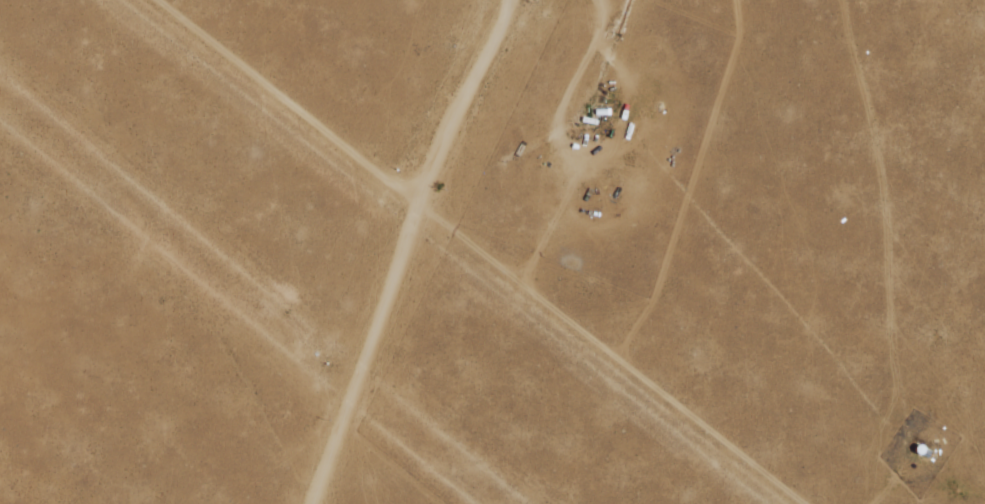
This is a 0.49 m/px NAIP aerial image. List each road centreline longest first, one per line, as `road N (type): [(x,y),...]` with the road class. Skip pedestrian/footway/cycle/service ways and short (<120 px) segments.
road 1 (track): [(774,503),(127,0)]
road 2 (track): [(504,503),(0,94)]
road 3 (residential): [(512,1),(420,199),(308,503)]

